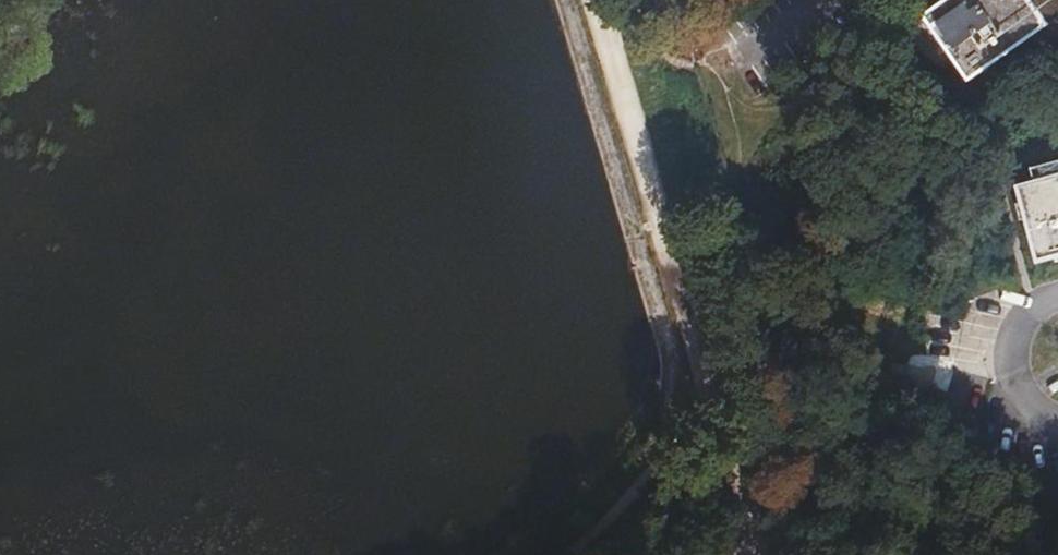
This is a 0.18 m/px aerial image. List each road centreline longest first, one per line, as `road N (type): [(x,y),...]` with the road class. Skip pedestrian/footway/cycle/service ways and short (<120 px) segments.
road 1 (track): [(603,0),(711,394)]
road 2 (track): [(711,394),(760,554)]

